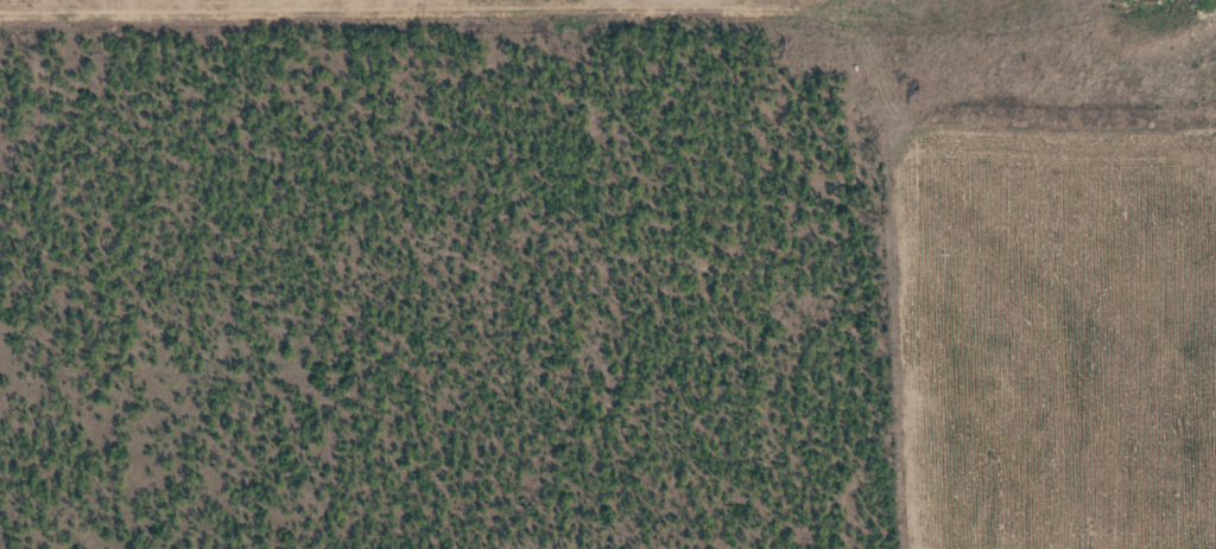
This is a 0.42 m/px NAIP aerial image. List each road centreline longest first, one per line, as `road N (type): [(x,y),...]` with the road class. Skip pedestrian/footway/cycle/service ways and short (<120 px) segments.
road 1 (residential): [(0,36),(787,32),(892,50),(1034,33)]

